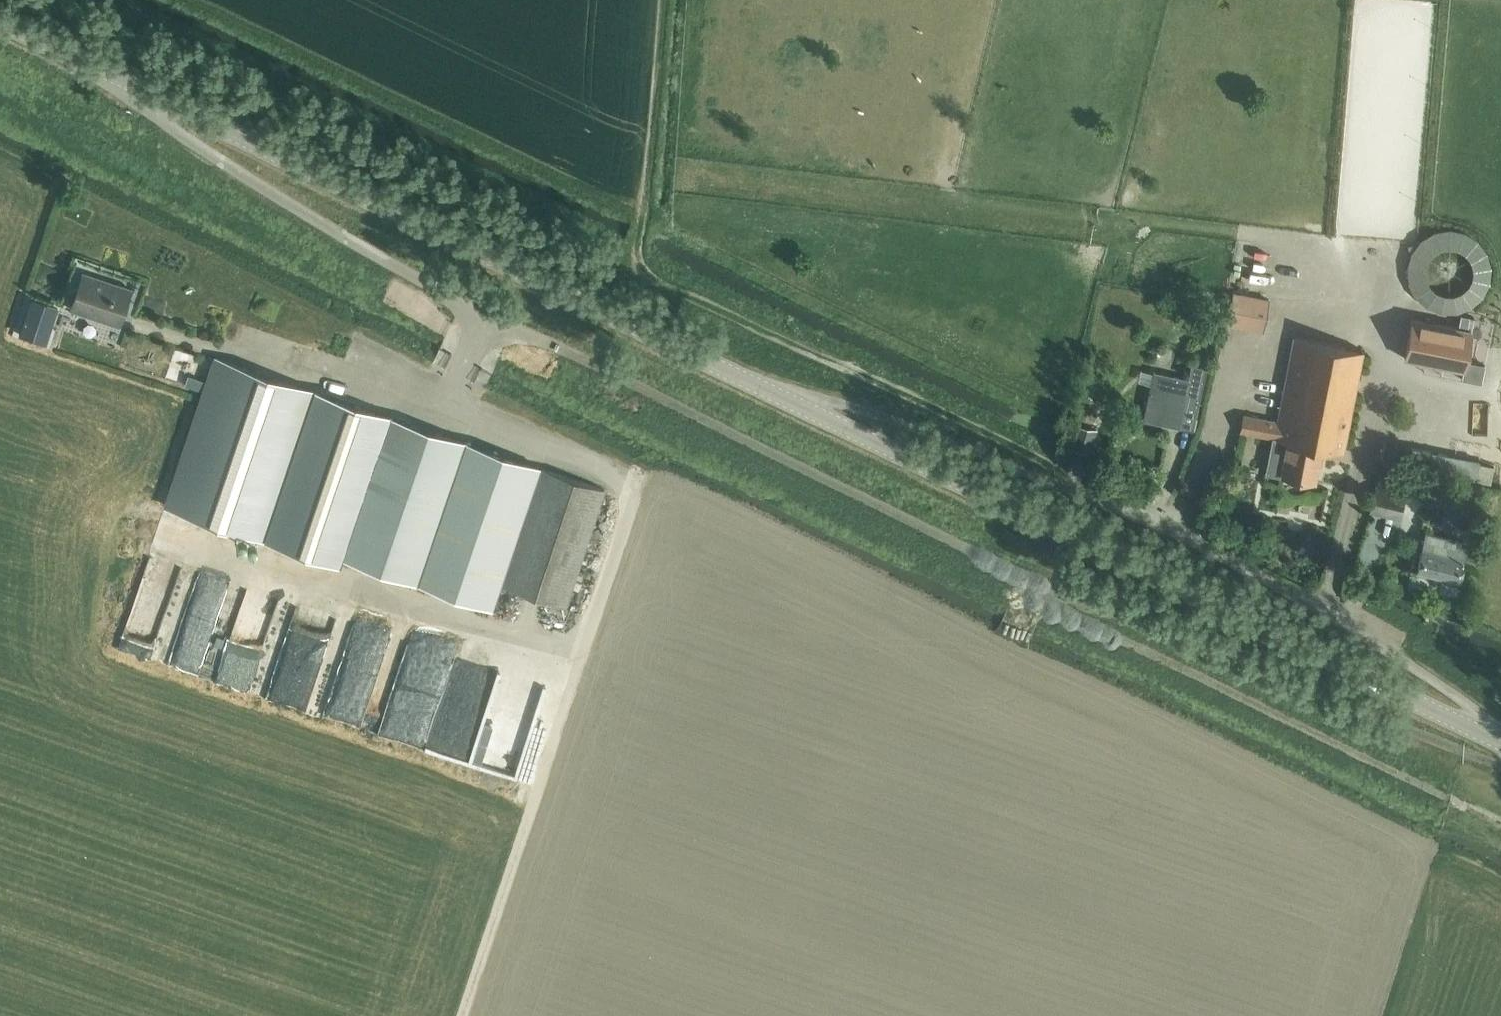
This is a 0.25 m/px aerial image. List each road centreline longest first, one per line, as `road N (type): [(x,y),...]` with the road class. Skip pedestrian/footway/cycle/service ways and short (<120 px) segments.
road 1 (residential): [(1500,763),(1024,579),(487,315),(268,190),(176,129),(135,86)]
road 2 (tertiary): [(1500,750),(135,86)]
road 3 (track): [(1173,530),(714,307),(641,255),(661,0)]
road 4 (track): [(1500,820),(1084,621),(1024,579)]
road 5 (track): [(462,1015),(580,662)]
road 6 (tertiary): [(135,86),(0,21)]

